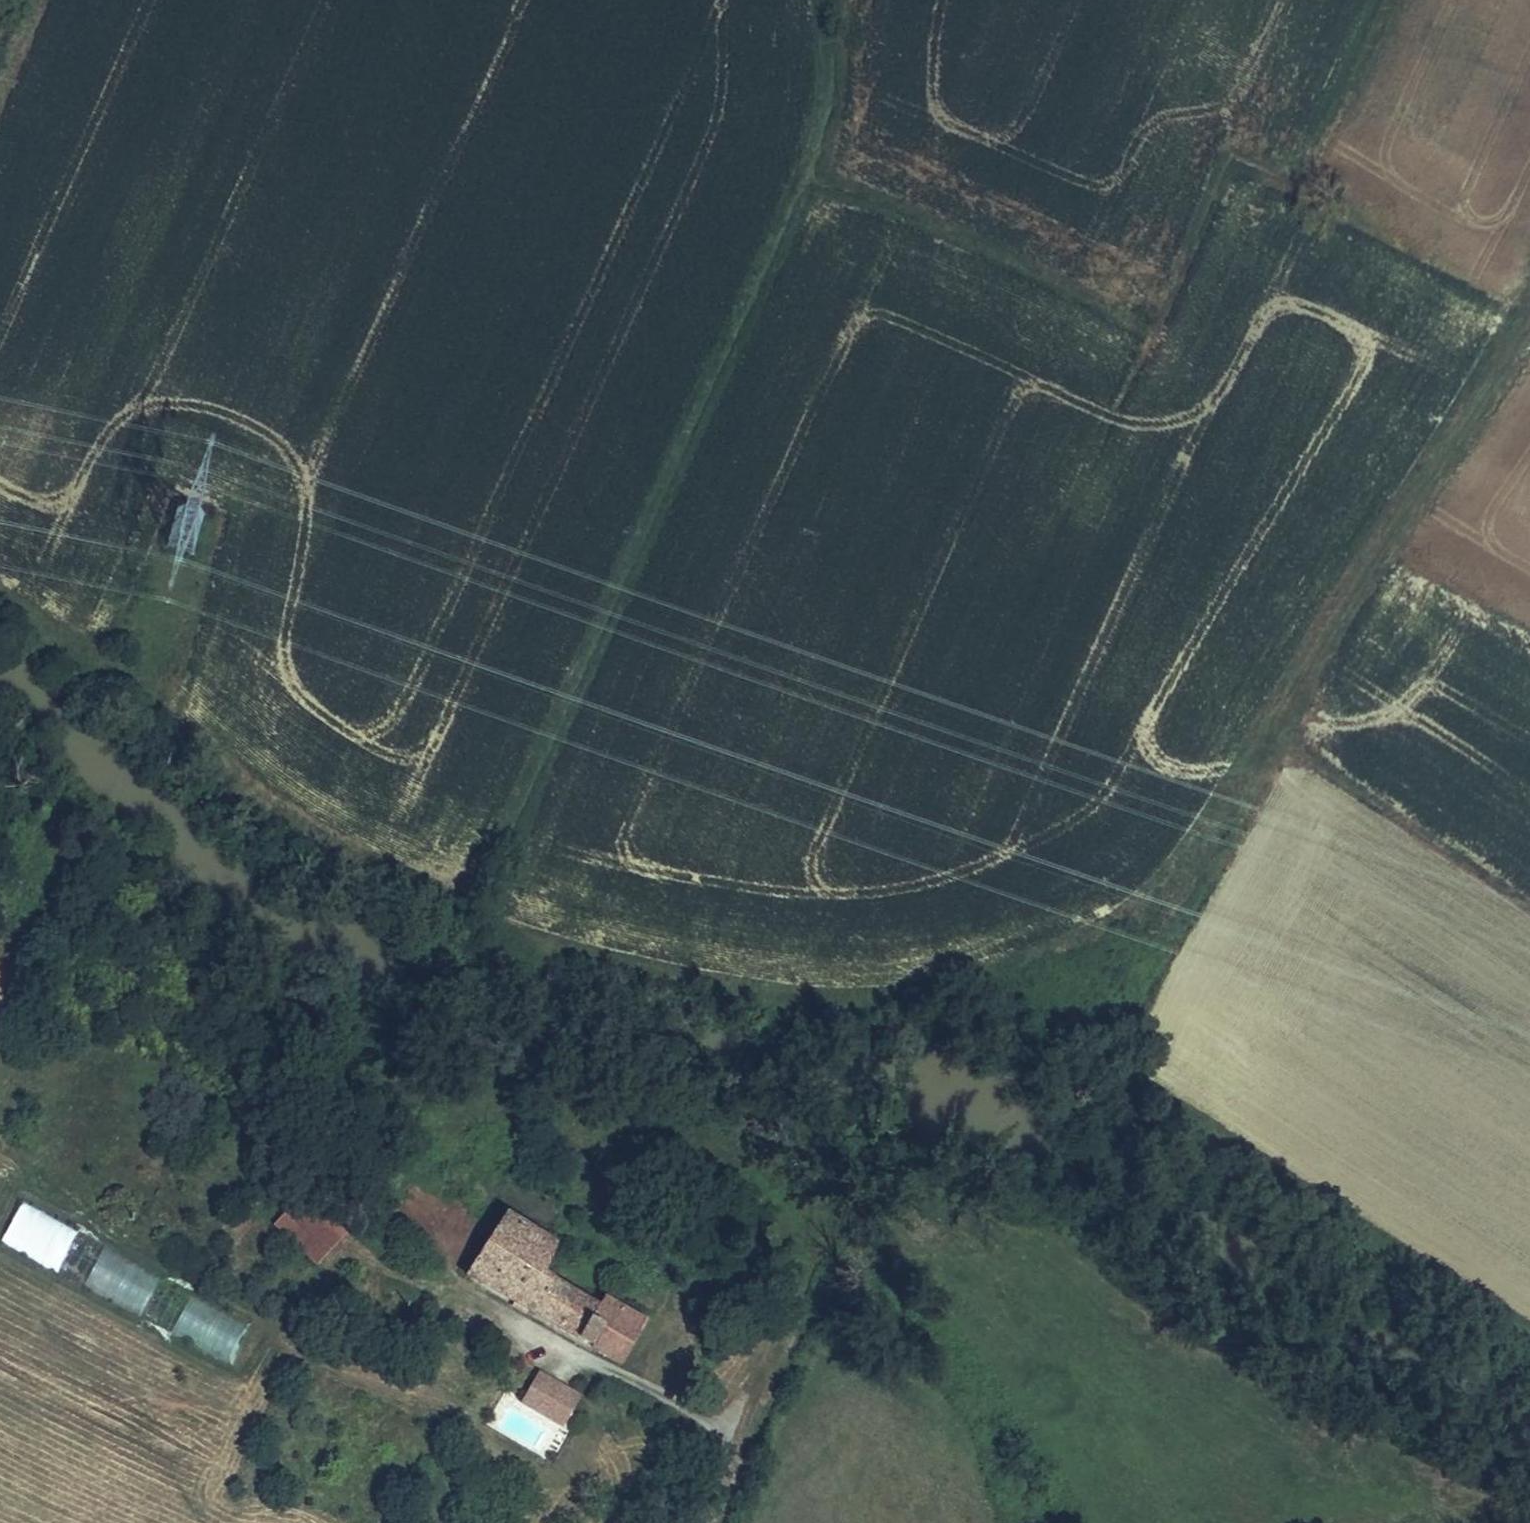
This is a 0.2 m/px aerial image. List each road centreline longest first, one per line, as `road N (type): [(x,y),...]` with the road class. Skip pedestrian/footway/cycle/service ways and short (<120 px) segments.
road 1 (track): [(1529,328),(1265,731)]

